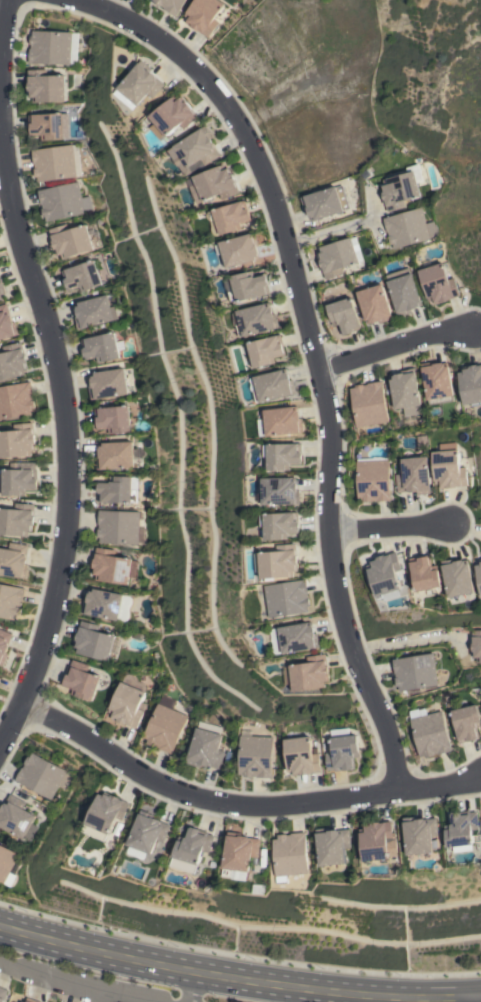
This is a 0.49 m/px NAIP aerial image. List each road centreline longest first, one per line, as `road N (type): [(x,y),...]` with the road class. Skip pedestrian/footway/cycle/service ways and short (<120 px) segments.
road 1 (residential): [(402,791),(332,588),(328,408),(279,213),(255,152),(175,52),(123,18),(64,0)]
road 2 (residential): [(0,744),(51,629),(70,515),(66,430),(7,171),(0,87)]
road 3 (secondary): [(480,998),(230,979),(0,924)]
road 4 (residential): [(17,711),(214,803),(305,808),(480,782)]
road 5 (residential): [(317,373),(465,327)]
road 6 (residential): [(327,530),(447,522)]

